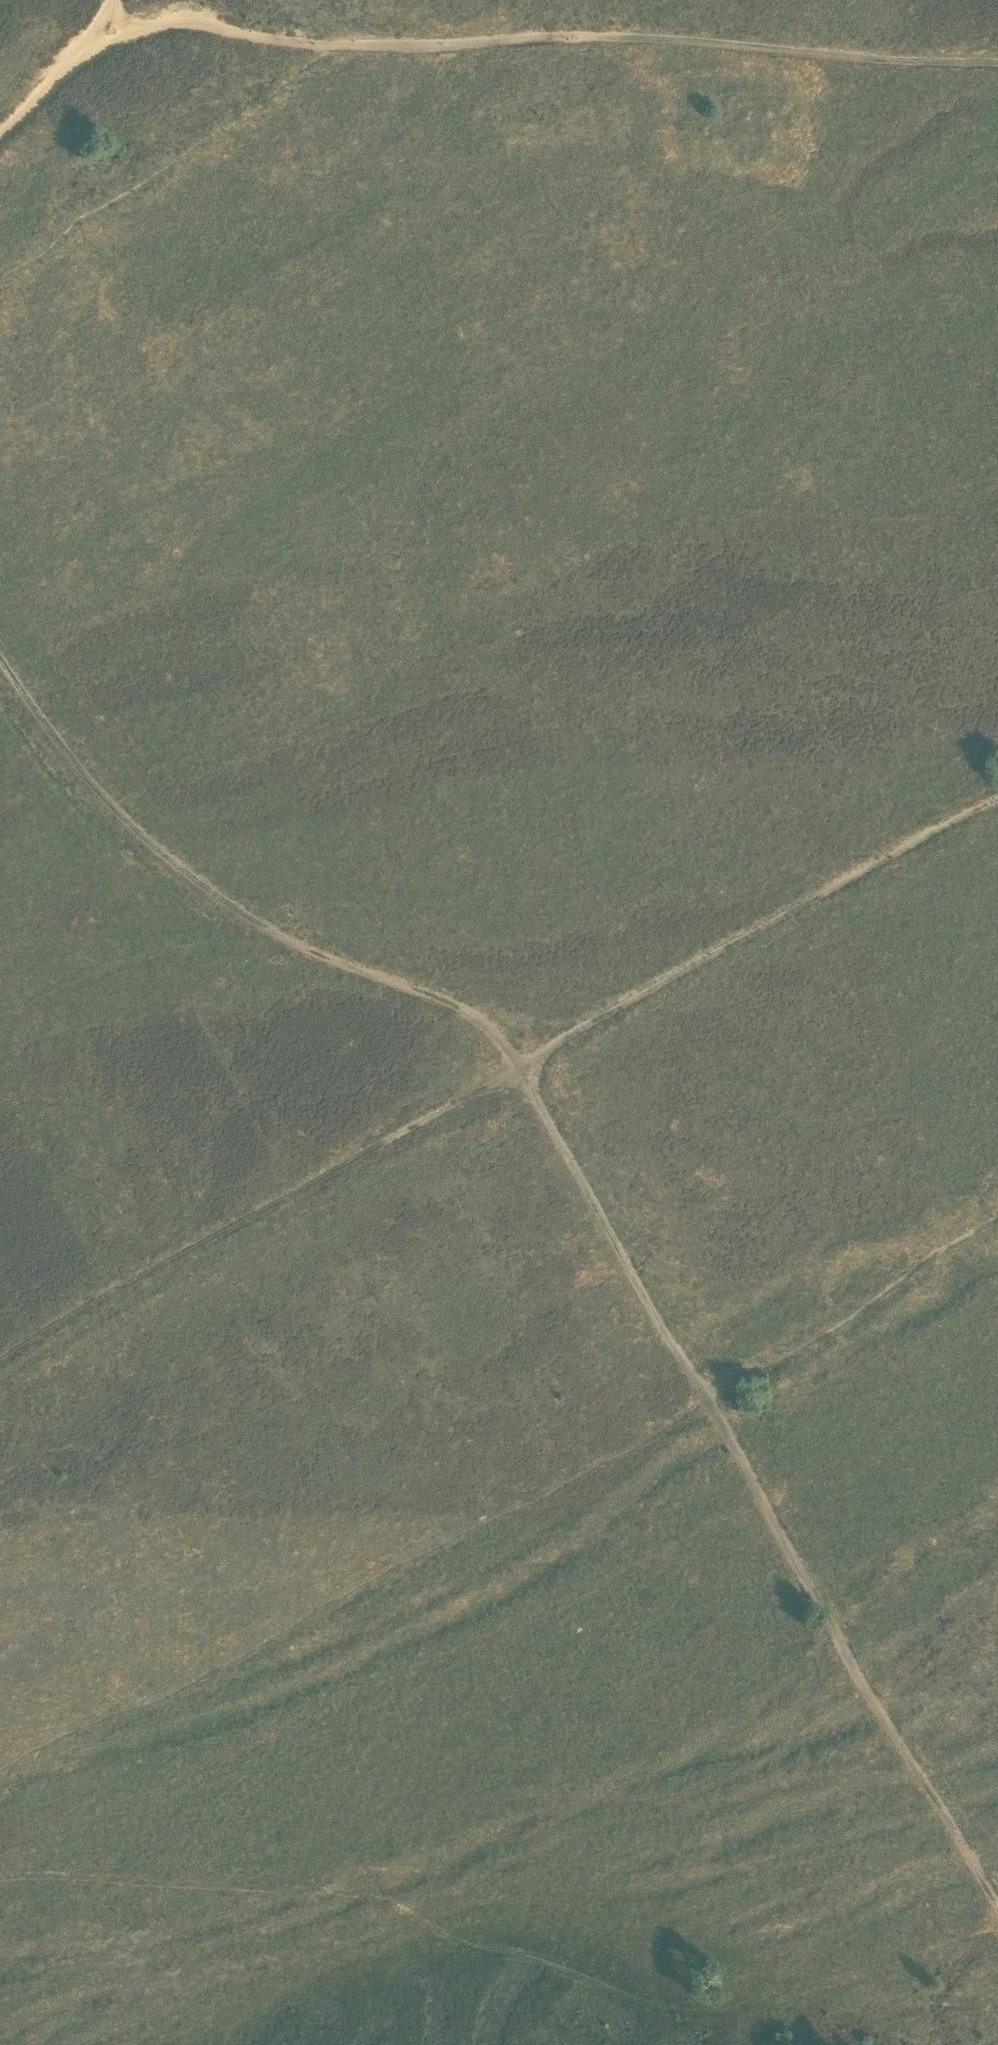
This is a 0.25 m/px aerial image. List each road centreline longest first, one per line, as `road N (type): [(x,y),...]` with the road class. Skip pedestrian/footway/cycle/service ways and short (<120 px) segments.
road 1 (track): [(0,660),(69,766),(157,855),(314,953),(435,992),(486,1024),(710,1400),(997,1913)]
road 2 (track): [(0,1364),(112,1286),(512,1070),(997,792)]
road 3 (track): [(997,61),(513,32),(420,45),(320,46),(167,25),(100,40)]
road 4 (track): [(123,0),(100,40),(0,138)]

